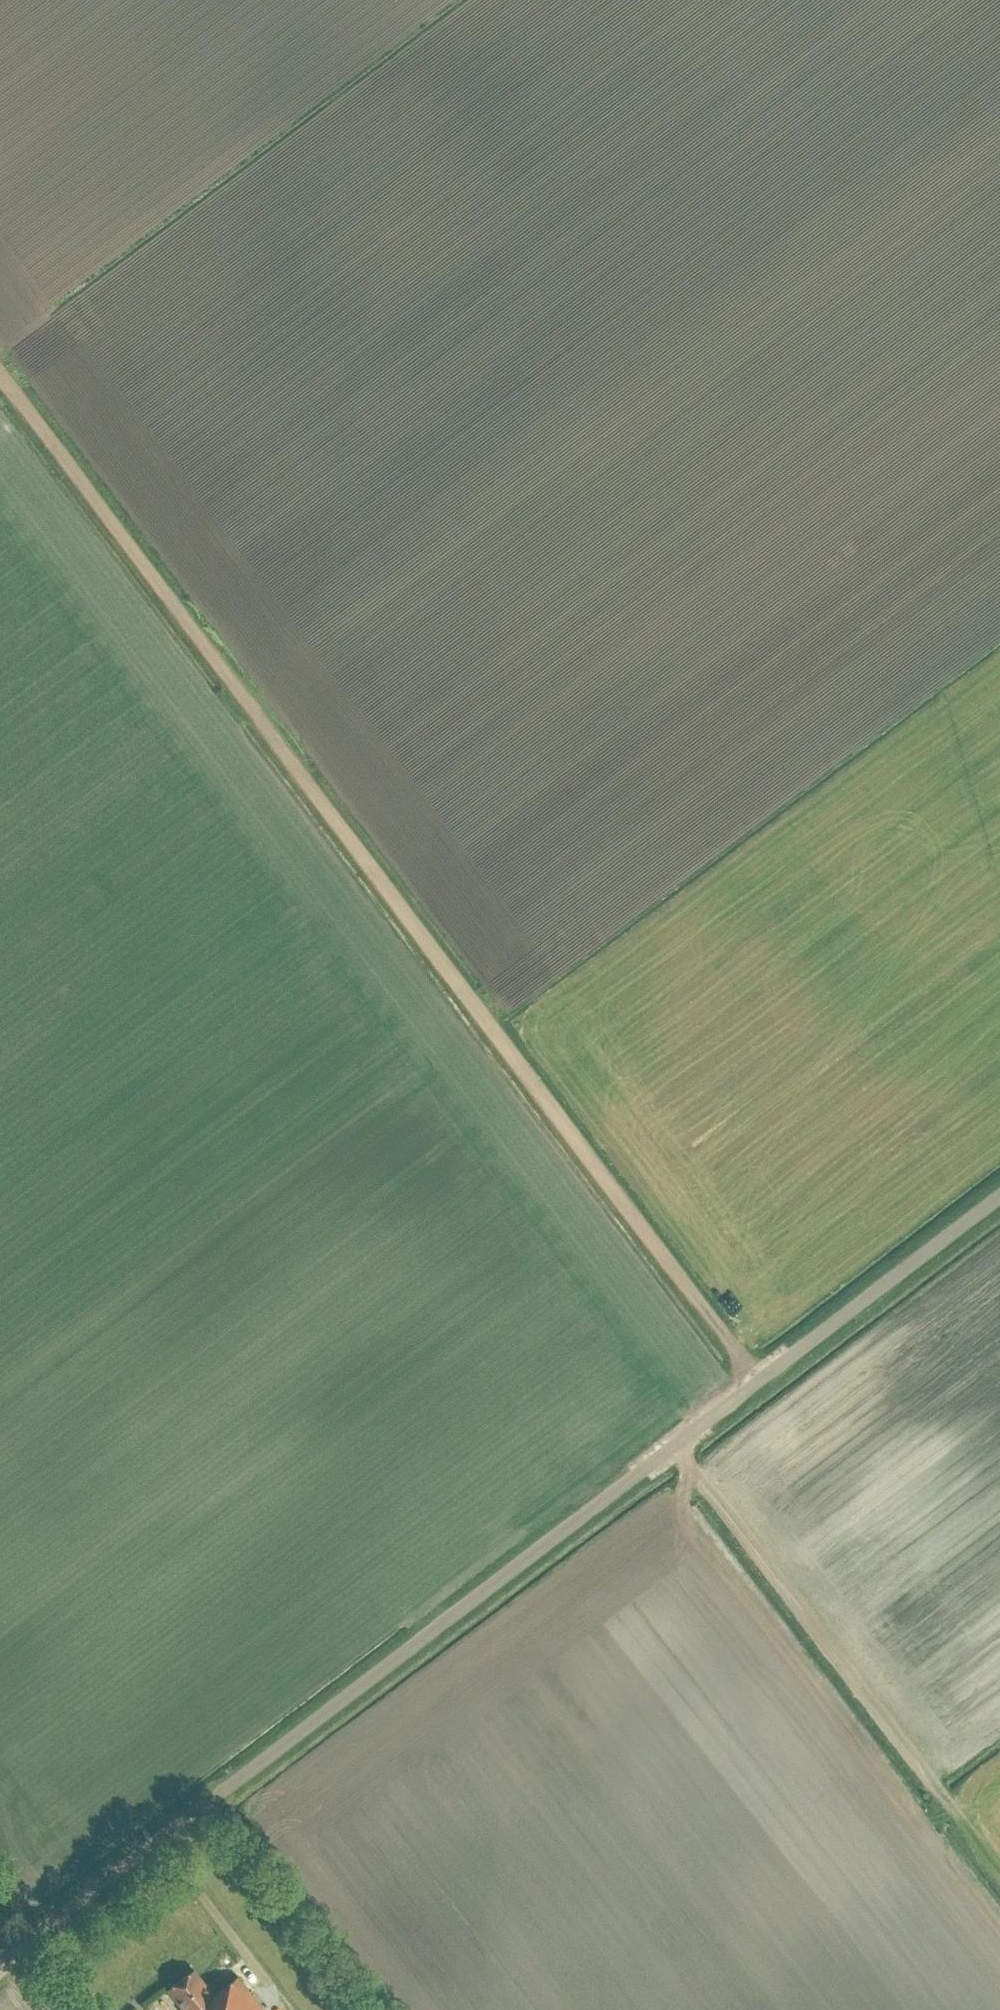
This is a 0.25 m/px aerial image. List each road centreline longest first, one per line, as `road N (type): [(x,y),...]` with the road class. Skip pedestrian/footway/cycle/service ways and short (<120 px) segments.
road 1 (unclassified): [(0,1962),(678,1449),(747,1386),(999,1193)]

